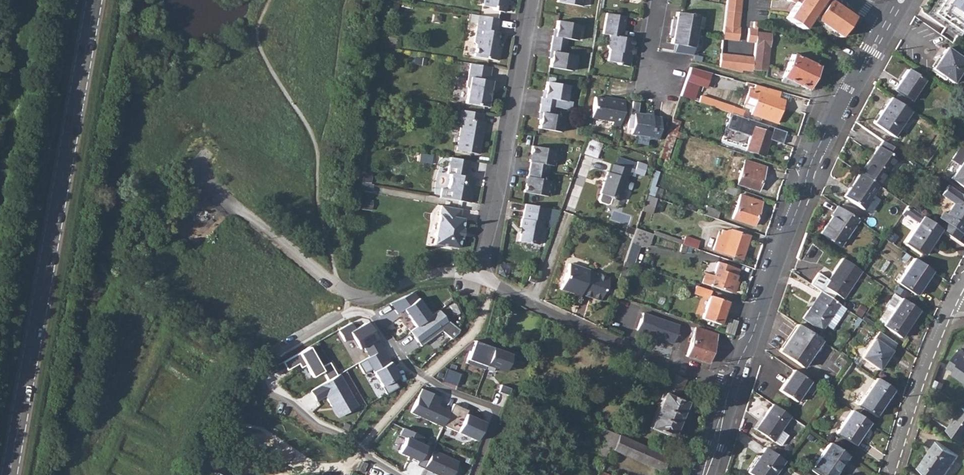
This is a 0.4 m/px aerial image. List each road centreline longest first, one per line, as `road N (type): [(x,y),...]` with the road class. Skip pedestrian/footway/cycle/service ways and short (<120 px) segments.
road 1 (secondary): [(95,0),(10,474)]
road 2 (residential): [(731,388),(837,112),(887,25)]
road 3 (residential): [(475,474),(498,410),(412,368),(376,319),(346,313),(259,369)]
road 4 (residential): [(481,280),(535,0)]
road 5 (residential): [(731,388),(629,351),(481,280)]
road 6 (residential): [(956,295),(893,474)]
road 7 (residential): [(259,369),(271,393),(396,474)]
road 8 (track): [(342,287),(223,195)]
road 9 (residential): [(481,280),(448,268),(378,297),(342,287)]

